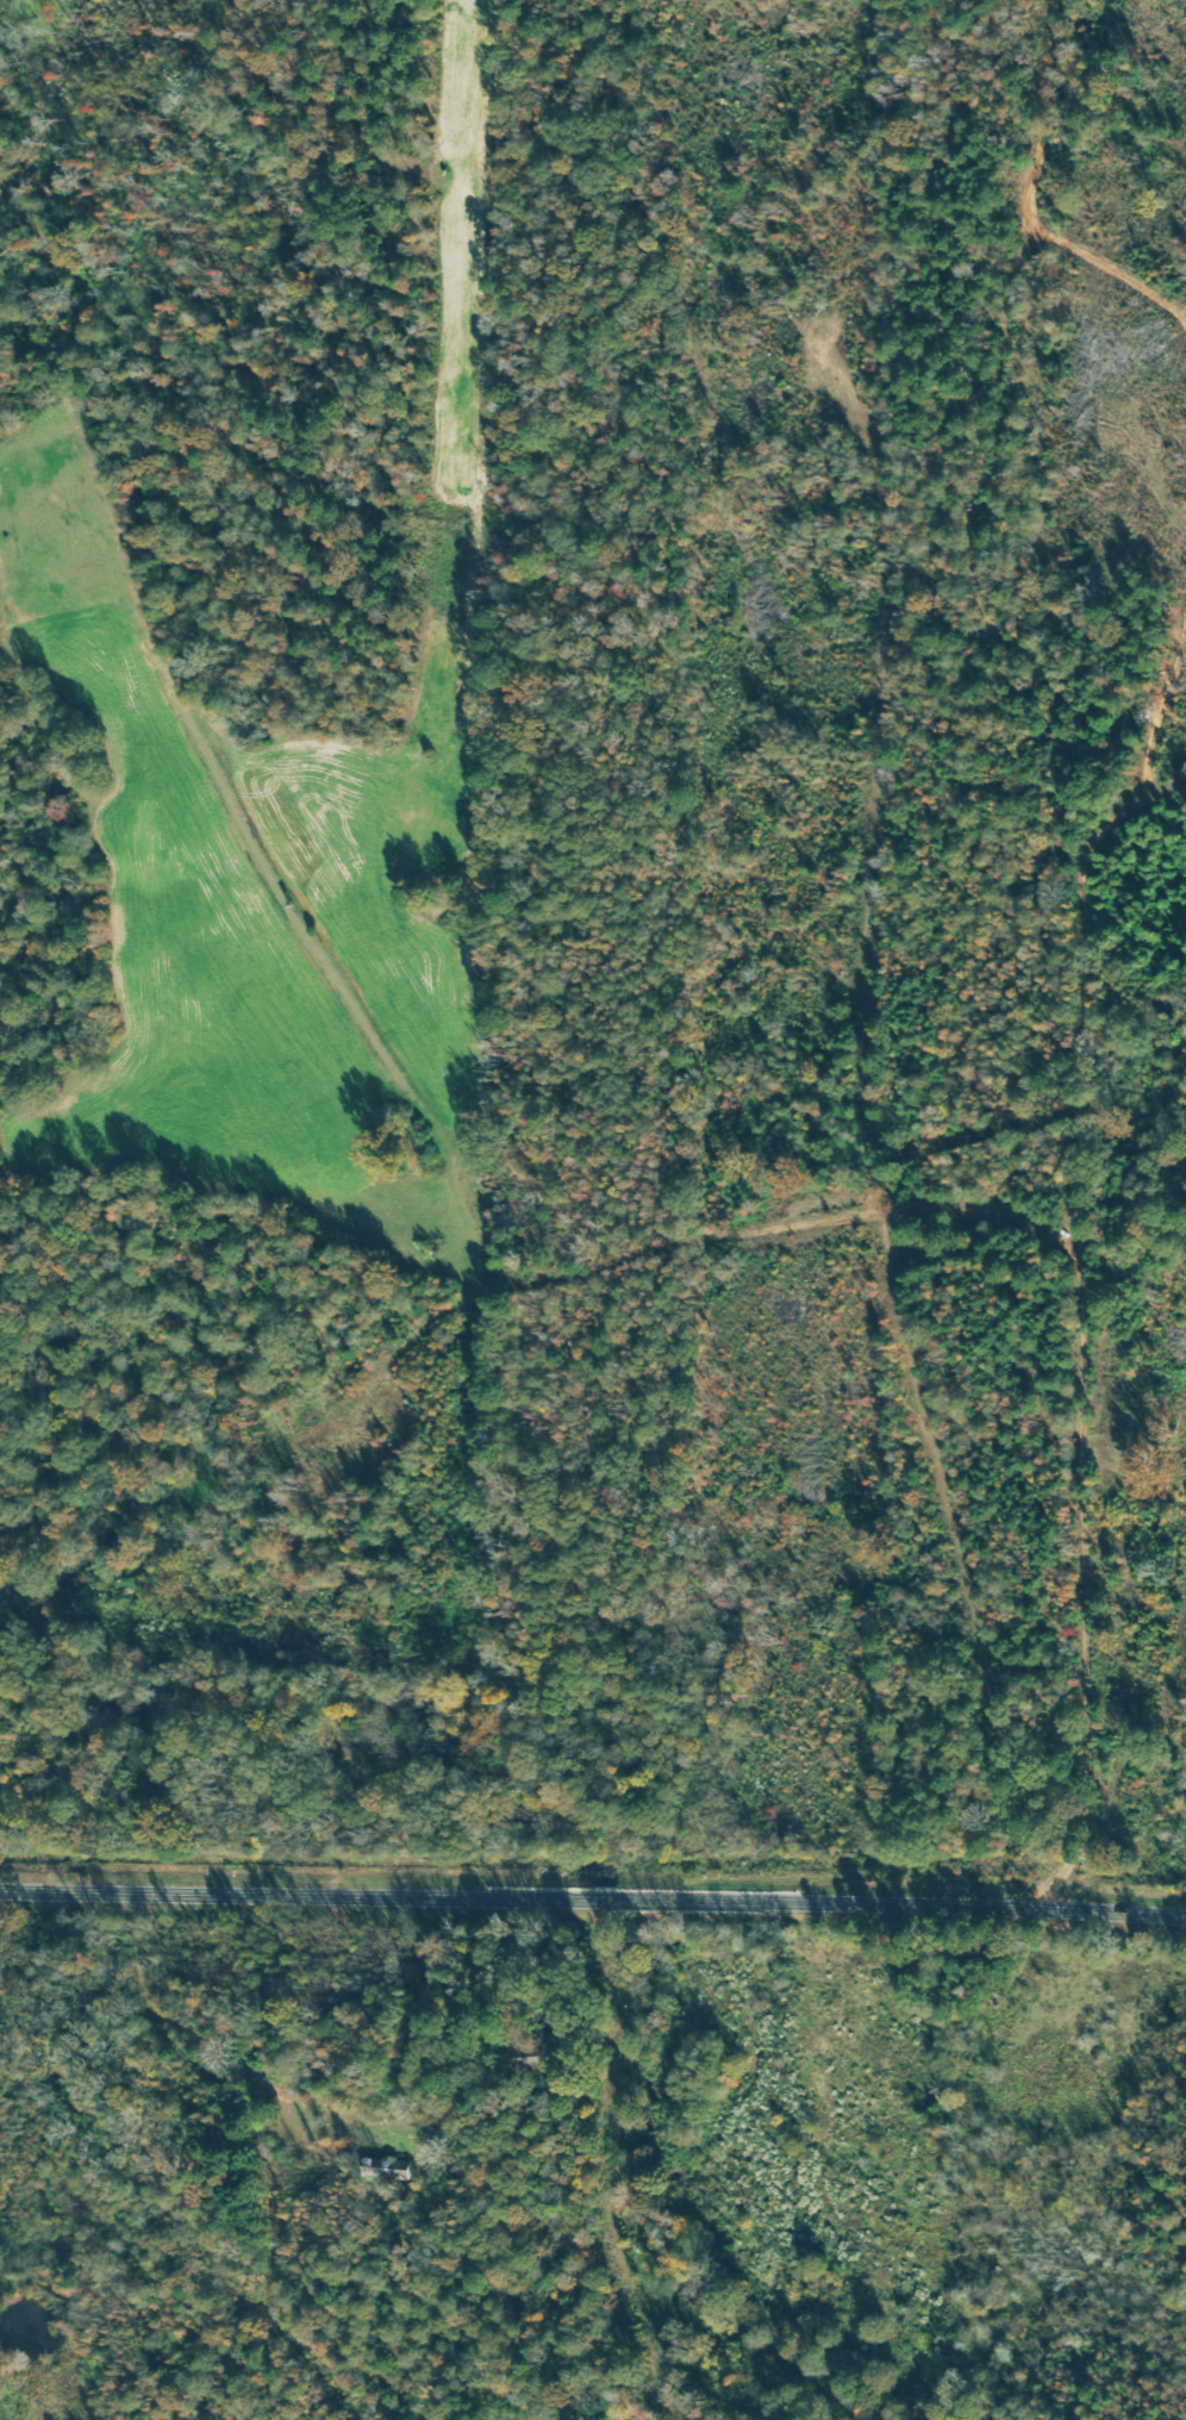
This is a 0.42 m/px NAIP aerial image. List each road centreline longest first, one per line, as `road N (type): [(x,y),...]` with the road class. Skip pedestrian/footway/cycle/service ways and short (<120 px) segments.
road 1 (secondary): [(0,1890),(967,1906),(1185,1916)]

